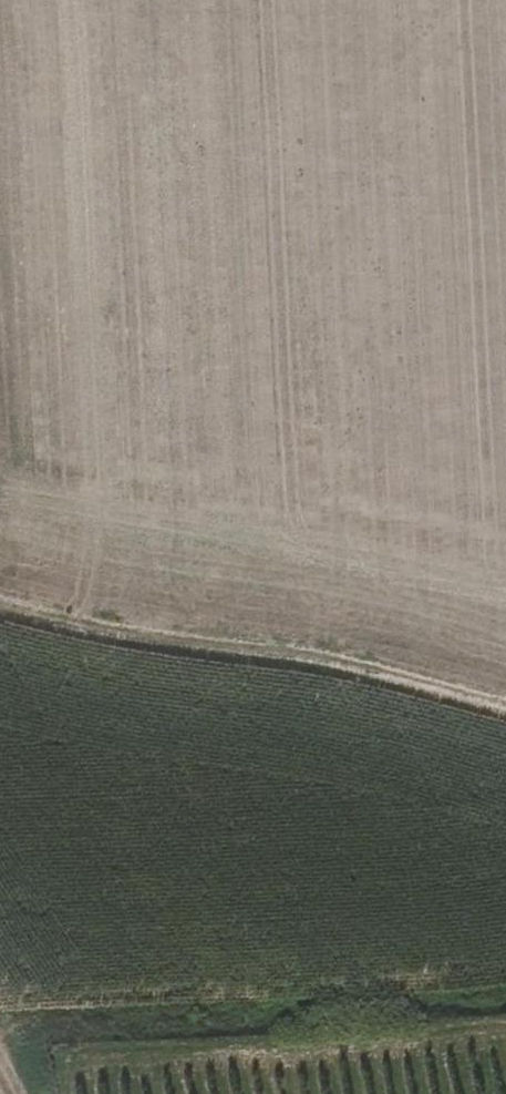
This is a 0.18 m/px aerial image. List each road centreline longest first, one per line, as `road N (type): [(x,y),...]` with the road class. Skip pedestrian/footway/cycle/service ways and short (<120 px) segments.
road 1 (track): [(505,712),(307,658),(148,644),(0,606)]

